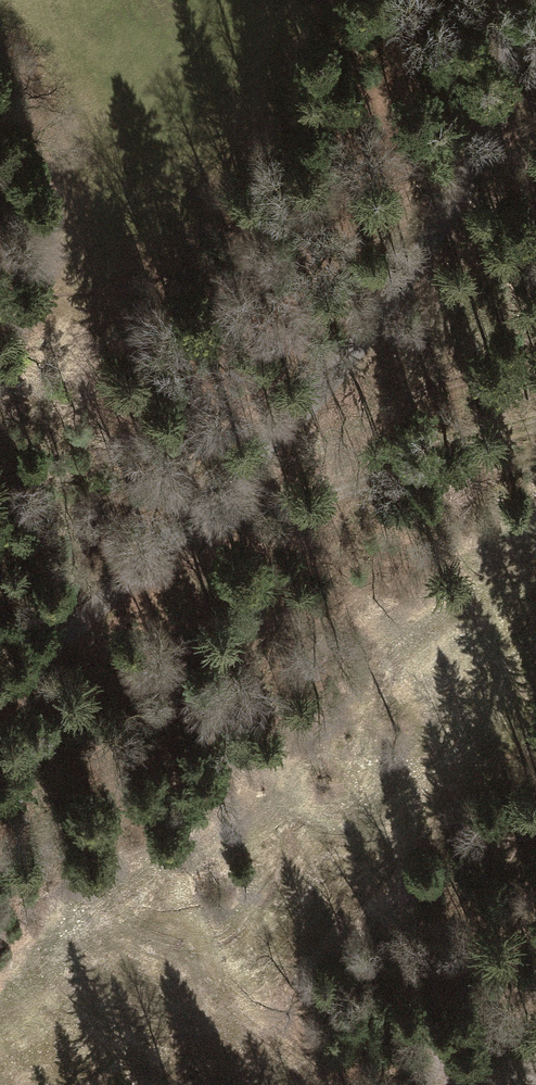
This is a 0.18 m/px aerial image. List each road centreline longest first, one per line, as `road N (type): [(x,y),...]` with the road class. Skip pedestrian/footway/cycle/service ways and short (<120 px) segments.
road 1 (unclassified): [(493,0),(500,17),(500,124),(460,207),(218,512),(0,704)]
road 2 (track): [(218,512),(320,494),(535,425)]

